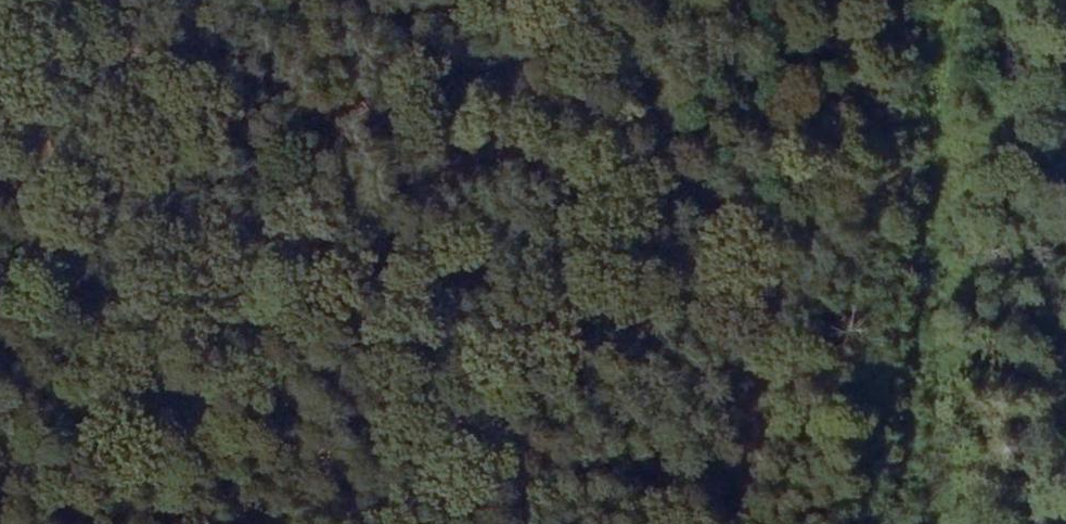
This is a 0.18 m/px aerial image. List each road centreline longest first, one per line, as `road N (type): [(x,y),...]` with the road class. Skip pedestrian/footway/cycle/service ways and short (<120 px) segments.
road 1 (unclassified): [(1065,347),(1042,406),(1031,466),(1038,523)]

